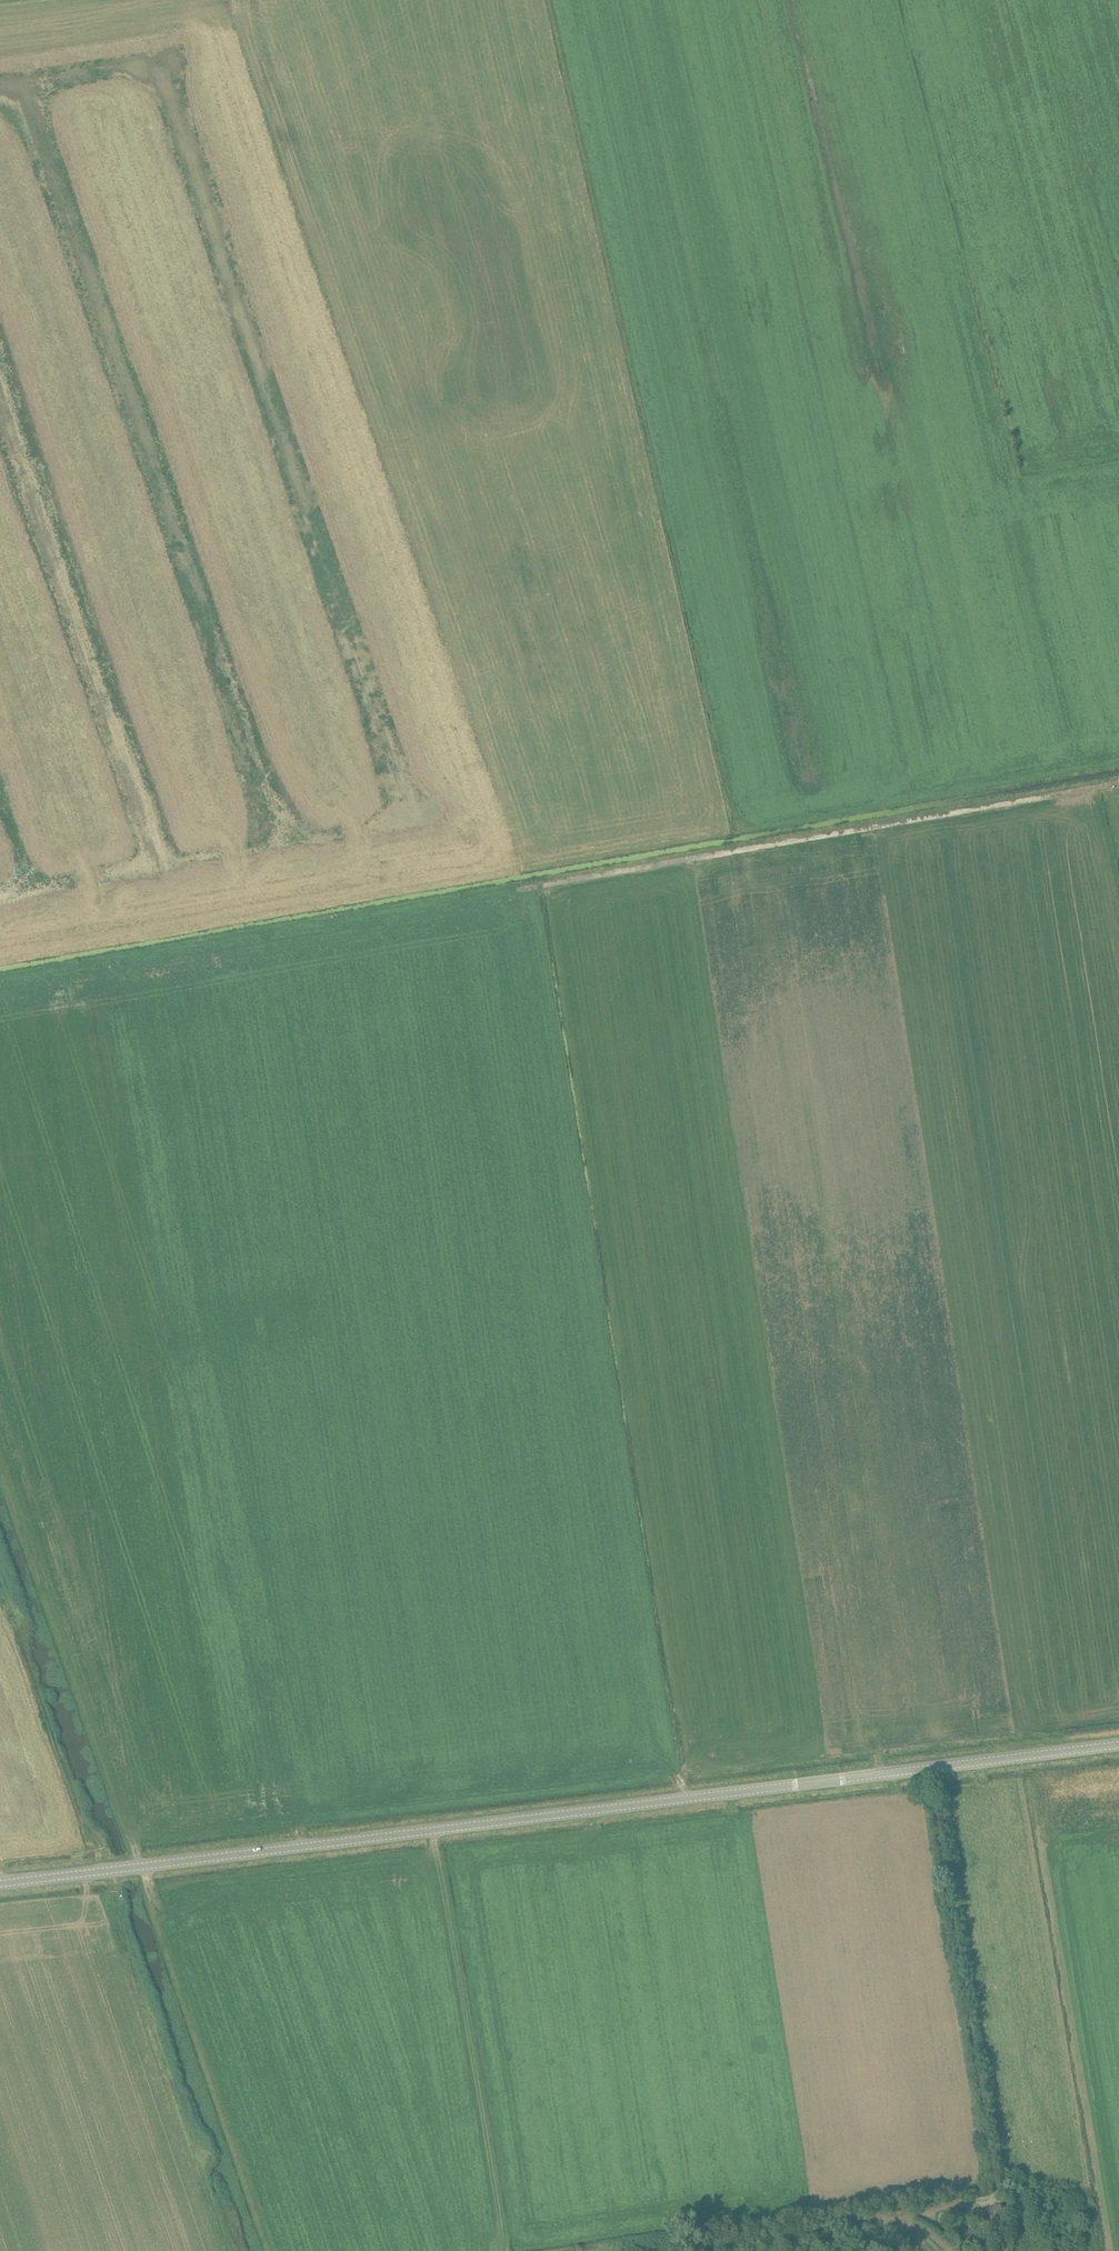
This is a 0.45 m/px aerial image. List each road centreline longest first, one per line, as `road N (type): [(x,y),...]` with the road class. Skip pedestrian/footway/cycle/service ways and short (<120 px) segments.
road 1 (tertiary): [(0,1882),(1118,1744)]

